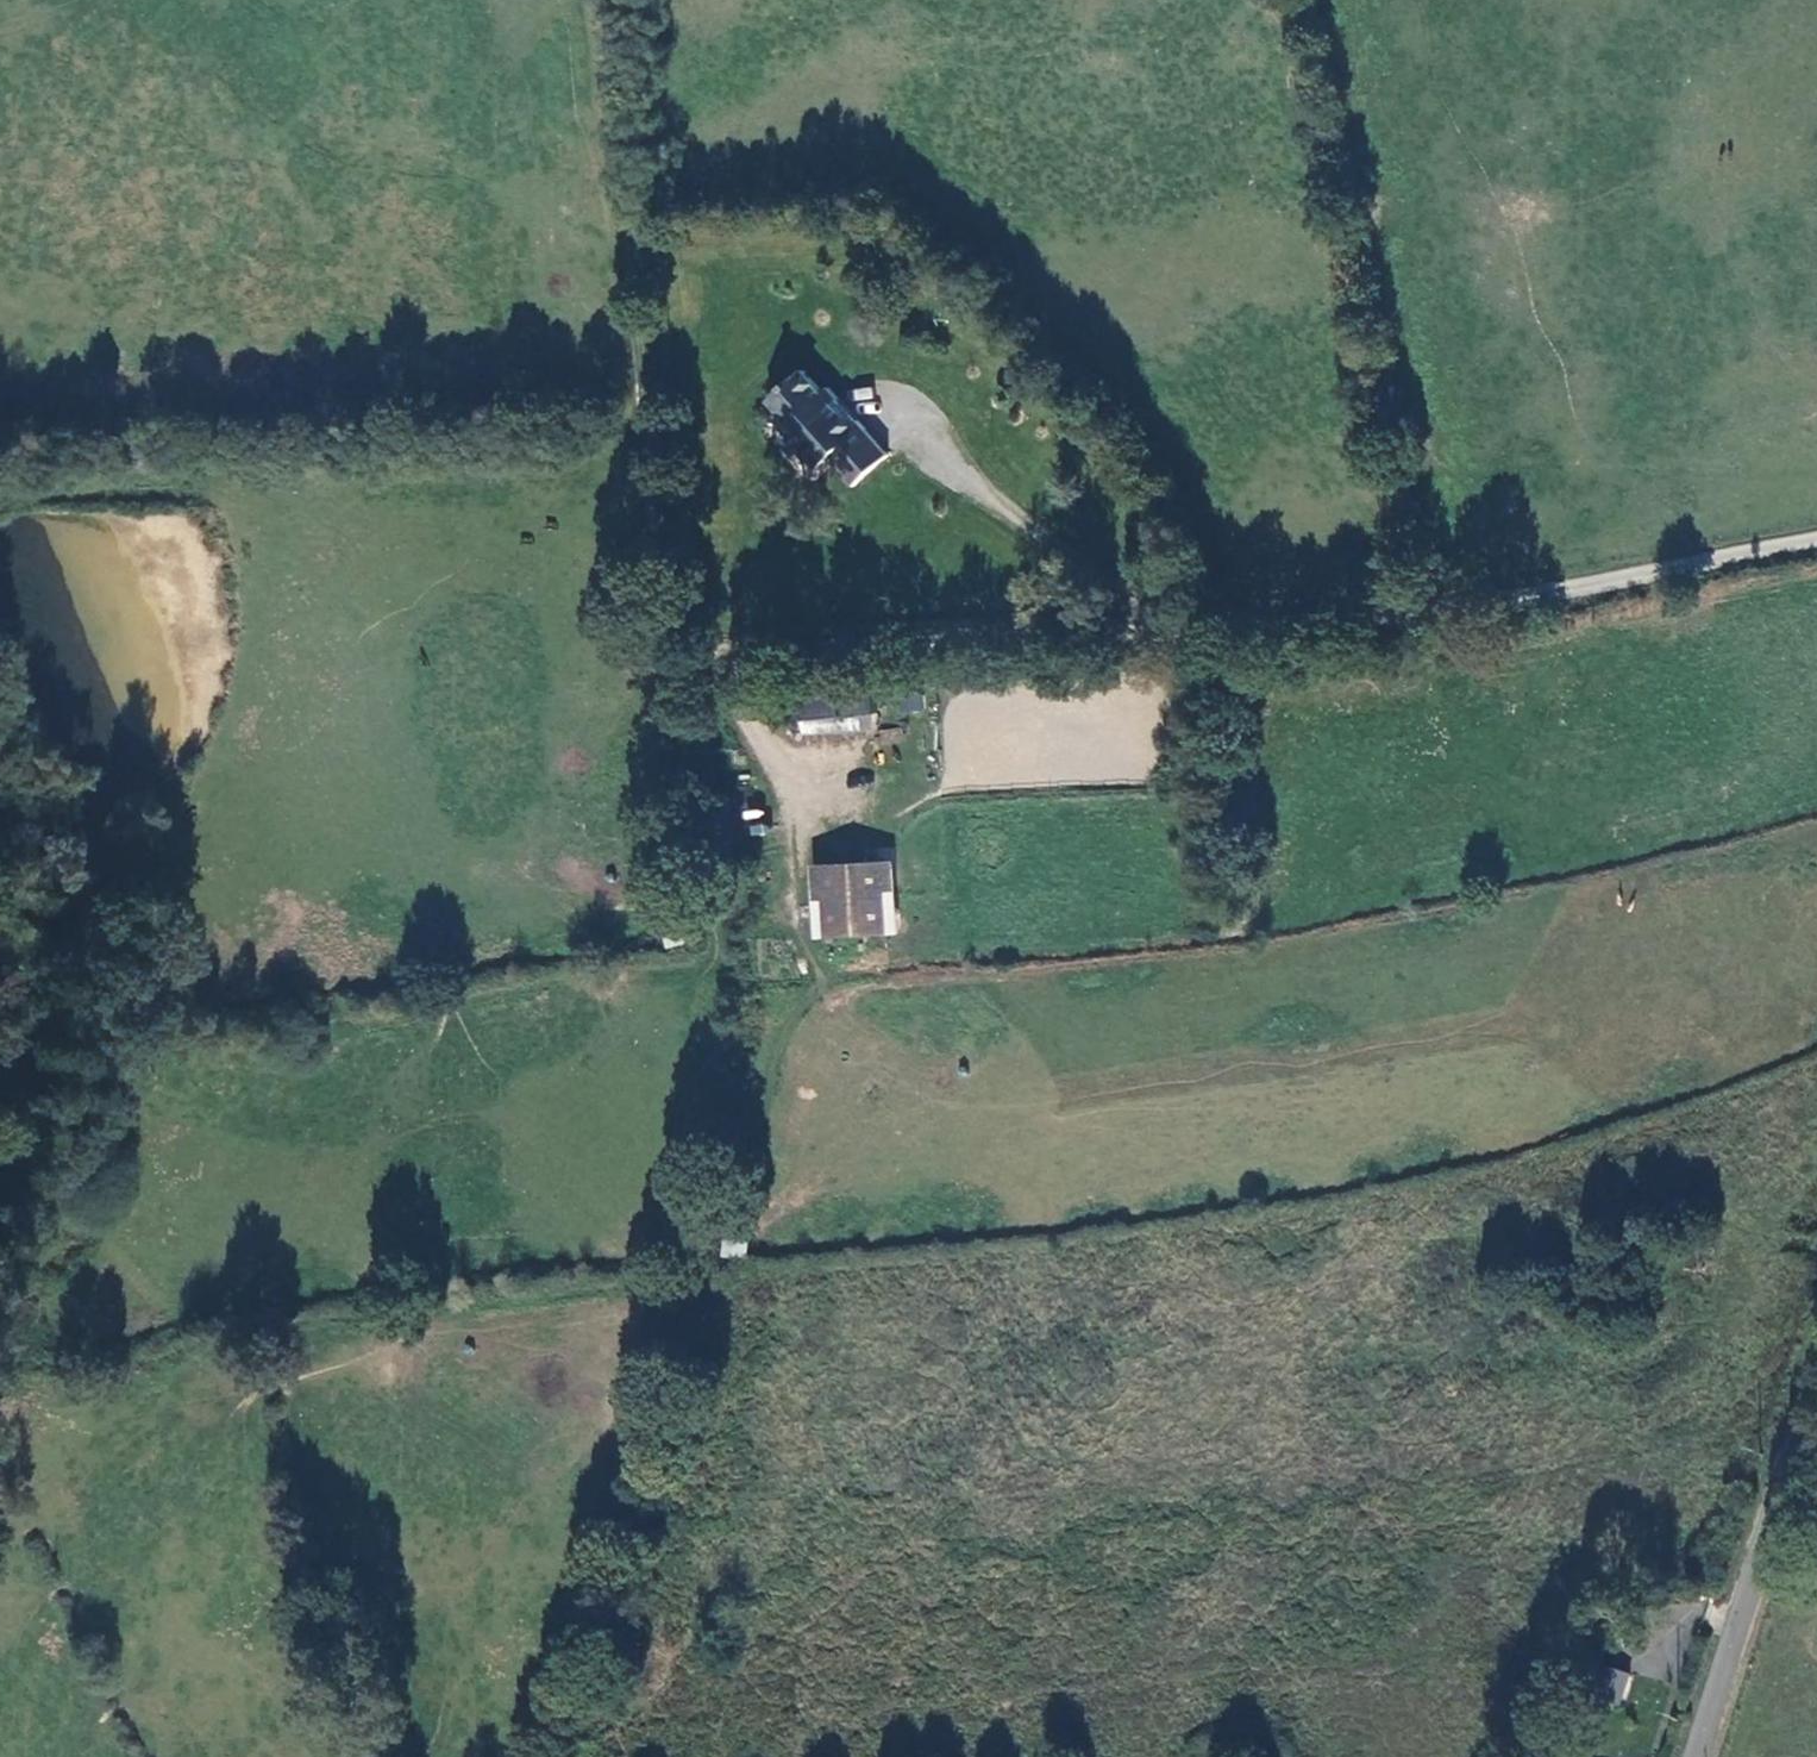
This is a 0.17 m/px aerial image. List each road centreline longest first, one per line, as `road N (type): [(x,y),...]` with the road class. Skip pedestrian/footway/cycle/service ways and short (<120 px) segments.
road 1 (tertiary): [(1702,1756),(1816,1400)]

